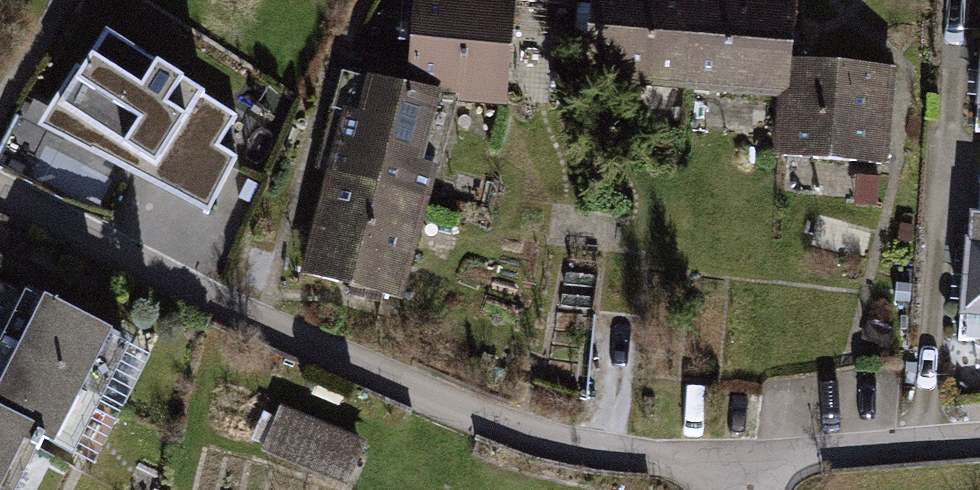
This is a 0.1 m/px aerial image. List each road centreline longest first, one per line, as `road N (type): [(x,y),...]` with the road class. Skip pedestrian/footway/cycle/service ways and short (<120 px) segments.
road 1 (residential): [(0,198),(174,285),(519,431),(586,452),(744,458),(979,439)]

